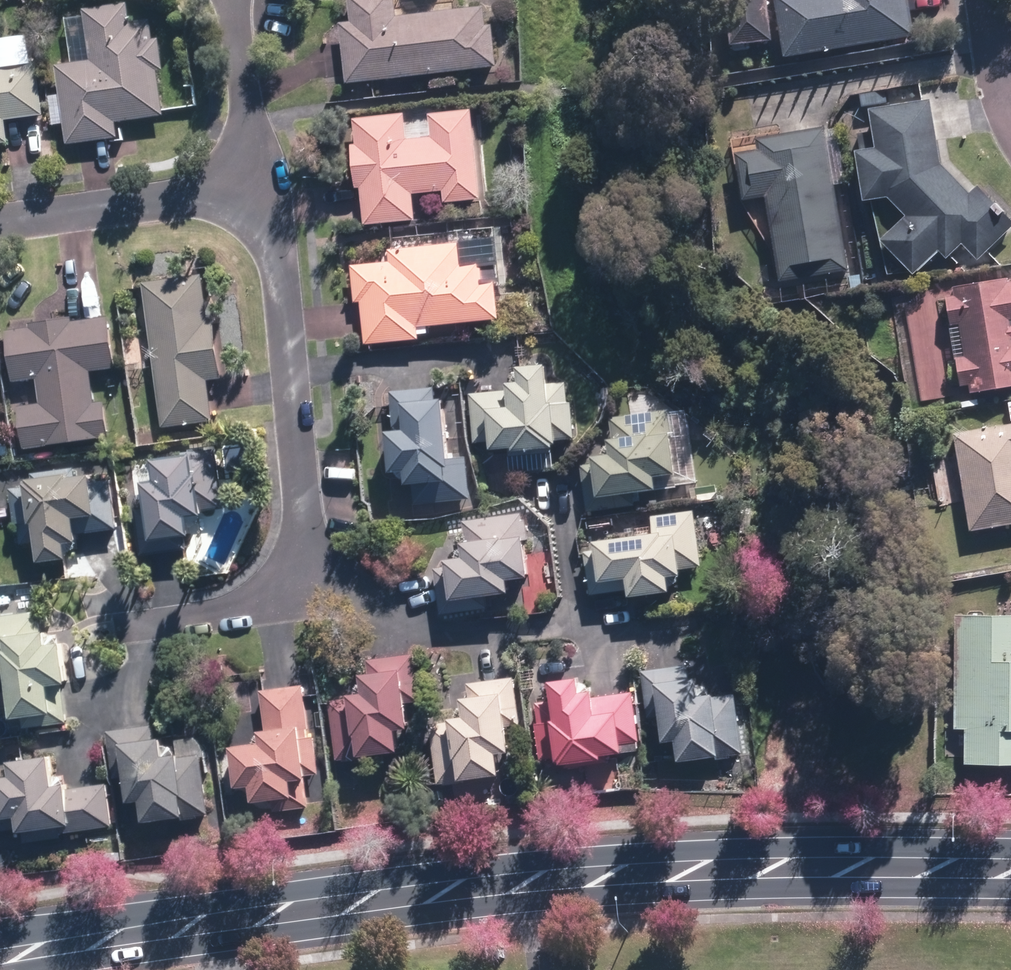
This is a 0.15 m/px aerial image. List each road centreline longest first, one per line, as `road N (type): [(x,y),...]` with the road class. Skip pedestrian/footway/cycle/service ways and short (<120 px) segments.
road 1 (secondary): [(61,944),(526,880),(843,864),(1010,866)]
road 2 (residential): [(262,184),(277,247),(303,571),(297,587),(270,605),(122,627)]
road 3 (residential): [(0,221),(262,184)]
road 4 (residential): [(232,0),(262,184)]

